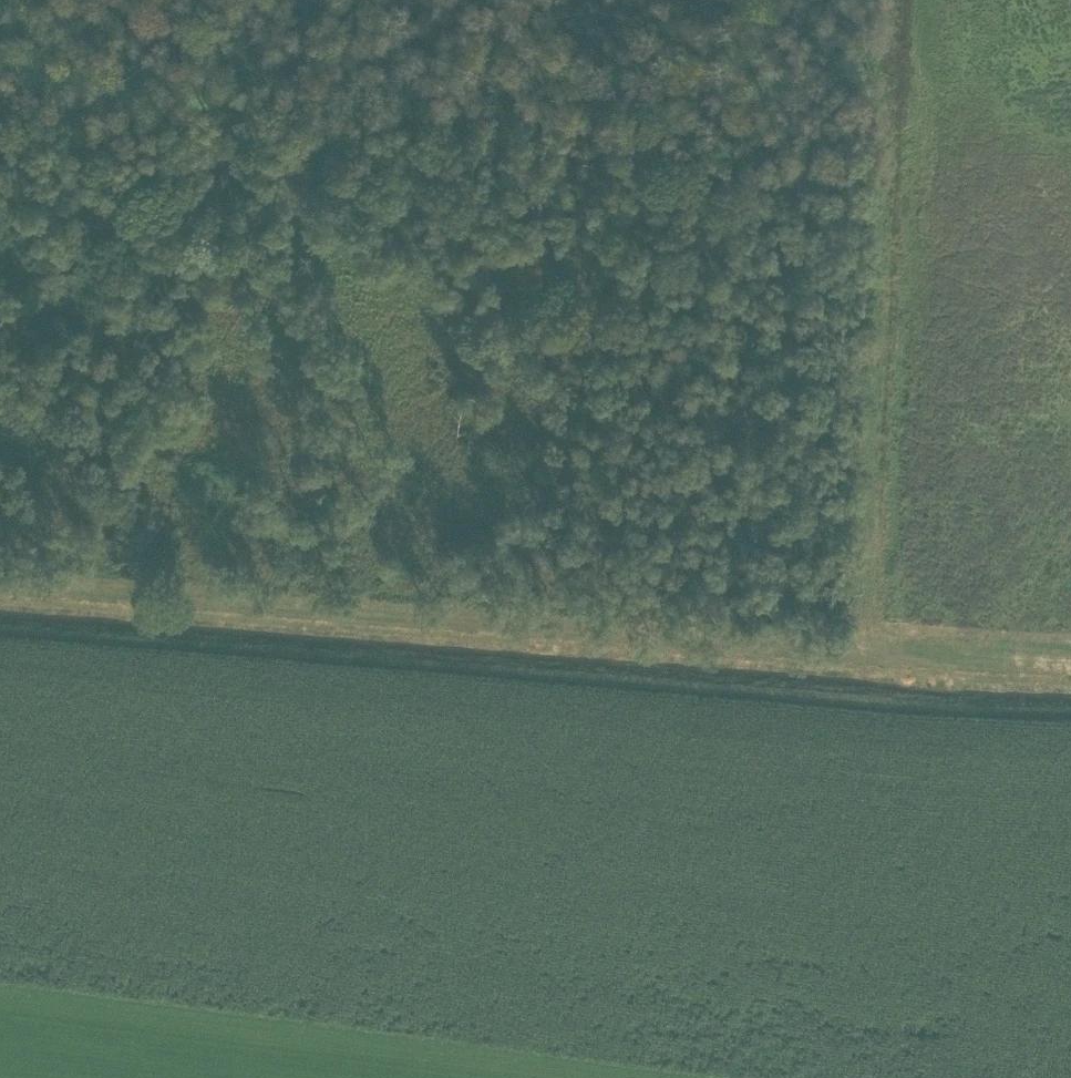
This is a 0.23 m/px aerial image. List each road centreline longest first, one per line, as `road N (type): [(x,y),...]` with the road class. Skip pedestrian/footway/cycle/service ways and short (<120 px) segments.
road 1 (track): [(1070,665),(875,661),(0,585)]

